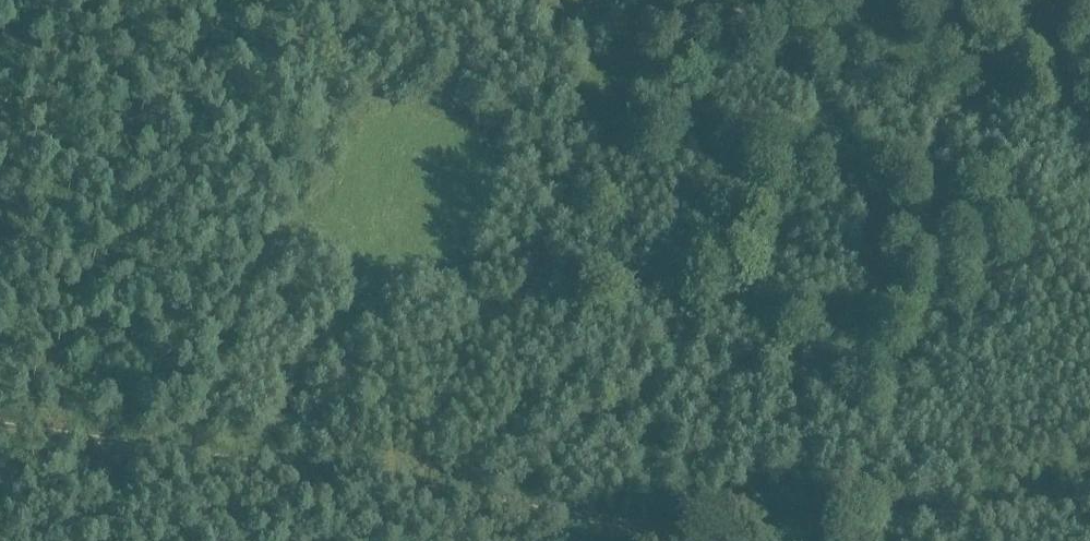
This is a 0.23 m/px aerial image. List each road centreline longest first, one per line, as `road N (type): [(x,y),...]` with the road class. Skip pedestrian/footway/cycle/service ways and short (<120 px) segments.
road 1 (track): [(0,425),(688,514),(921,511),(1089,487)]

